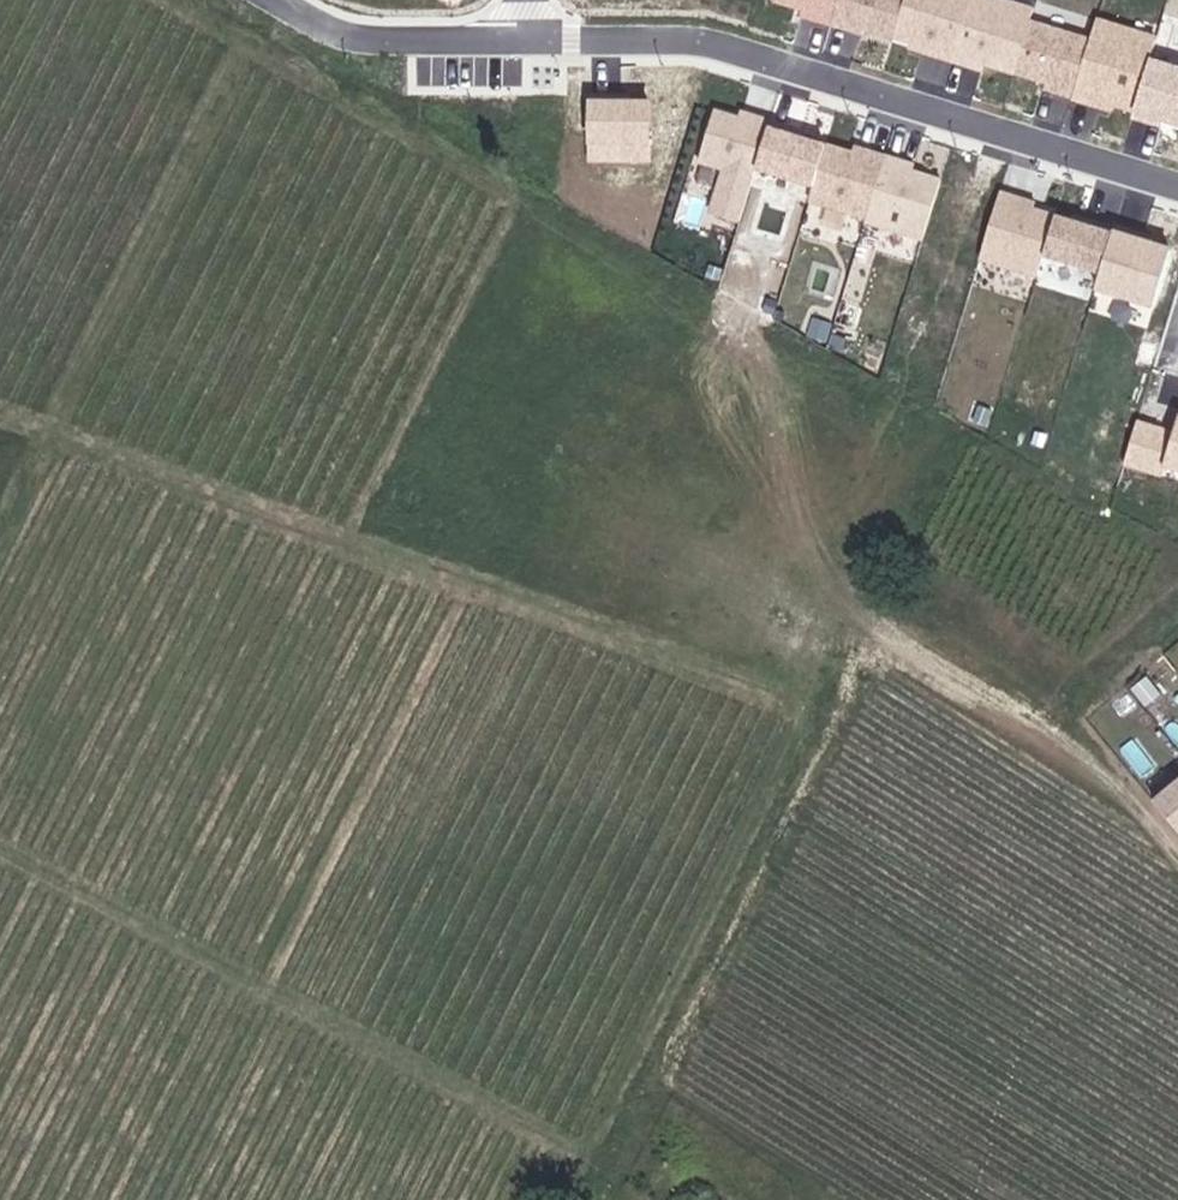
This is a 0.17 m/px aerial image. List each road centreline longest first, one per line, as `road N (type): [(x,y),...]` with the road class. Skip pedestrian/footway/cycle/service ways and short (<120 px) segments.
road 1 (residential): [(1177,177),(702,38),(532,32)]
road 2 (residential): [(532,32),(353,35),(276,0)]

